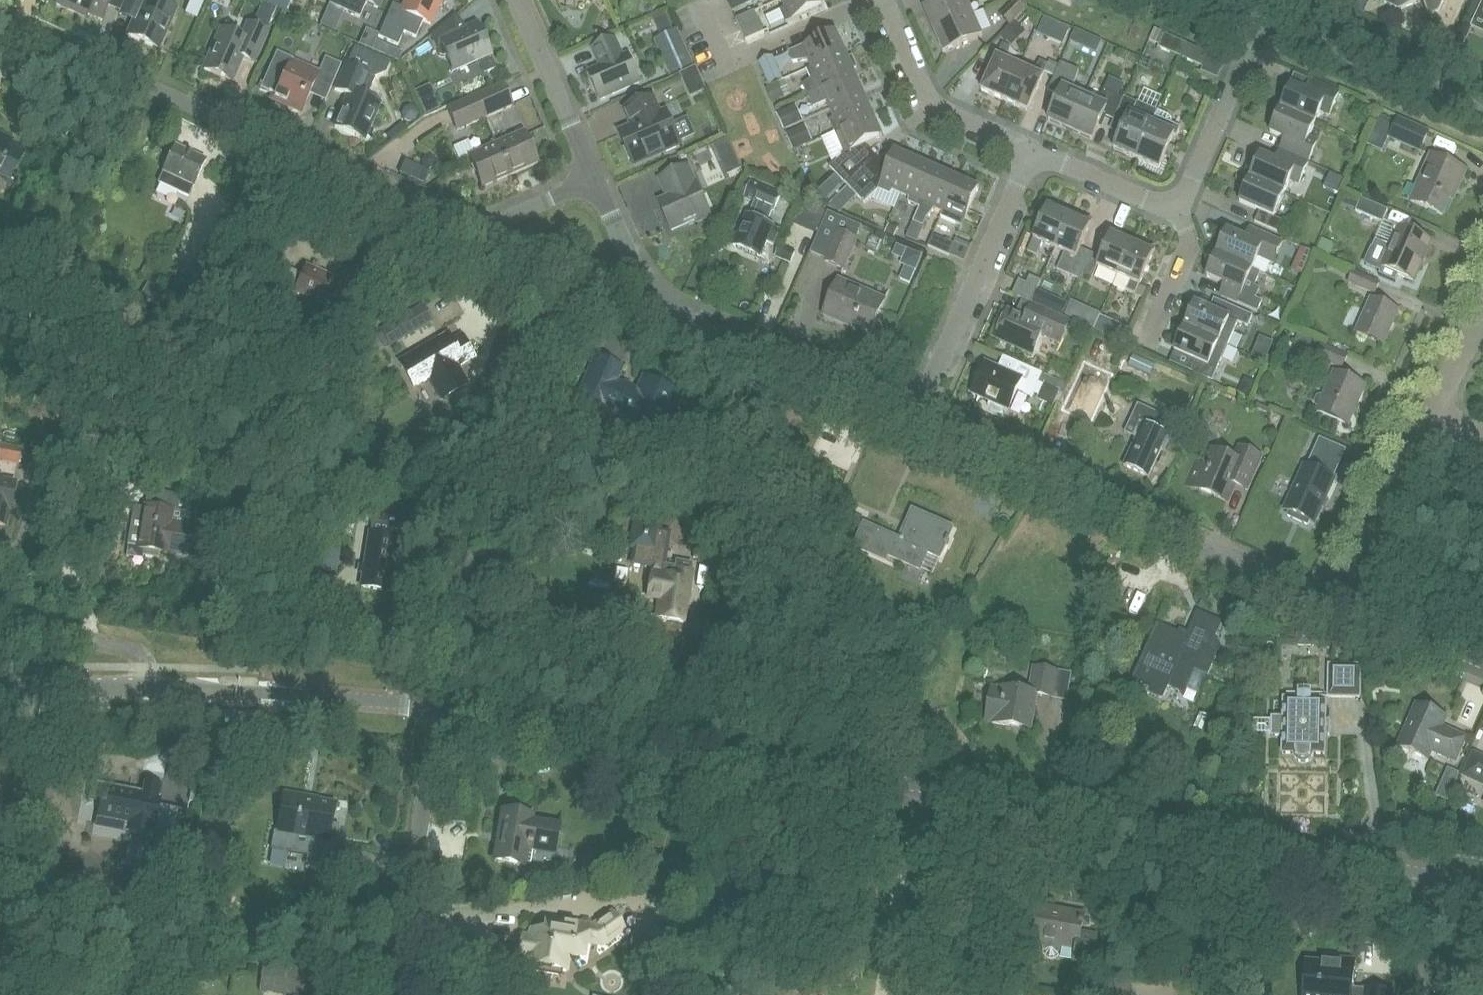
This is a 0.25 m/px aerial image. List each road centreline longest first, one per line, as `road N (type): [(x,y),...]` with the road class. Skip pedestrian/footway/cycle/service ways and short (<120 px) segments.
road 1 (tertiary): [(1429,872),(438,706)]
road 2 (residential): [(596,179),(469,224),(0,21)]
road 3 (residential): [(1336,606),(913,418)]
road 4 (residential): [(913,418),(691,313),(636,256),(596,179)]
road 5 (residential): [(391,994),(438,706)]
road 6 (residential): [(913,418),(1027,155)]
road 7 (tertiary): [(438,706),(157,687)]
road 8 (residential): [(1177,209),(1267,0)]
road 9 (residential): [(884,0),(929,100),(1027,155)]
road 10 (residential): [(1336,606),(1432,412)]
road 11 (residential): [(596,179),(514,0)]
road 12 (residential): [(157,687),(141,652),(0,624)]
road 13 (residential): [(1027,155),(1177,209)]
road 14 (residential): [(1482,667),(1336,606)]
road 15 (tertiary): [(157,687),(0,688)]
road 16 (residential): [(1177,209),(1190,242),(1148,340)]
road 17 (unclassified): [(1427,994),(1429,872)]

